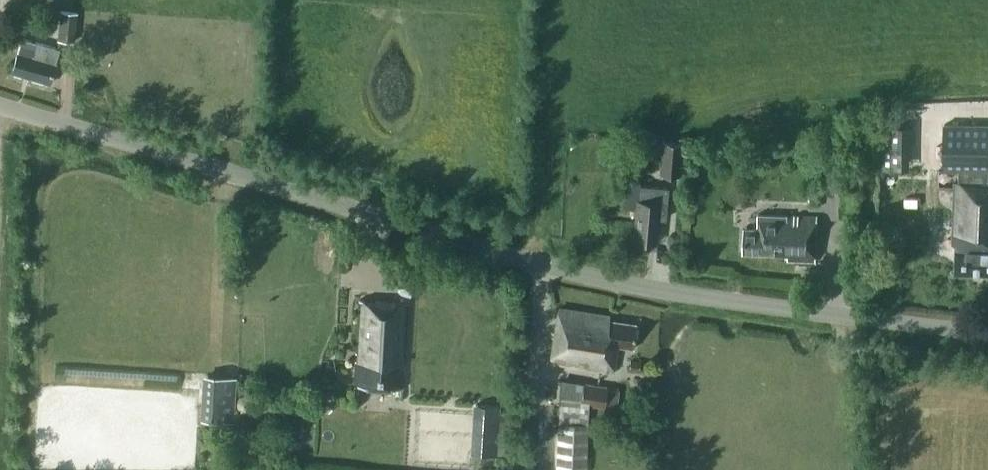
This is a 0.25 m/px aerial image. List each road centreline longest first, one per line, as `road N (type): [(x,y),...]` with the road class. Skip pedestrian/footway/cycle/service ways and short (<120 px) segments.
road 1 (tertiary): [(987,340),(688,299),(454,239),(0,102)]

